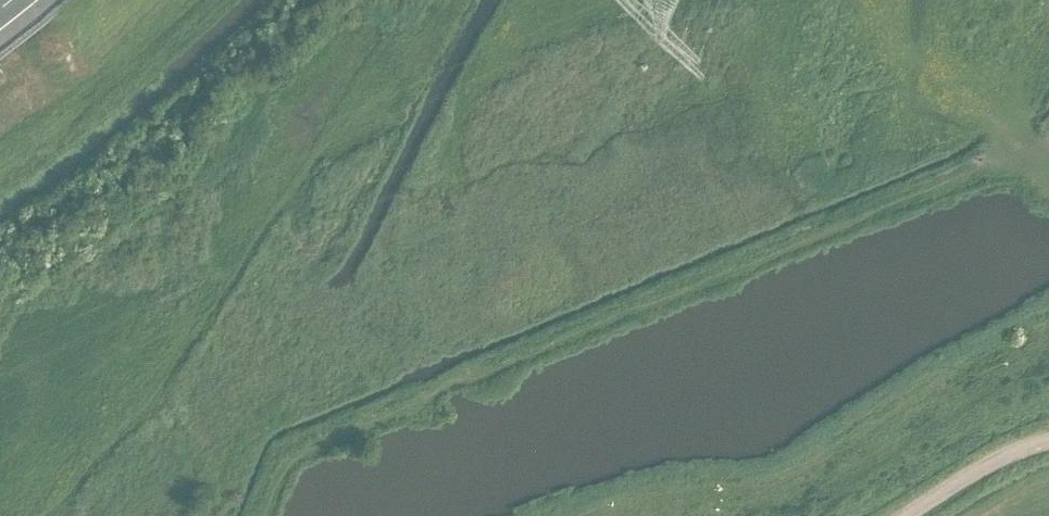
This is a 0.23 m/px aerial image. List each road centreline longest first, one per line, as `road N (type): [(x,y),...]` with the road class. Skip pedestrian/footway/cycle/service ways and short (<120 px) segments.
road 1 (unclassified): [(908,515),(1003,458),(1048,441)]

